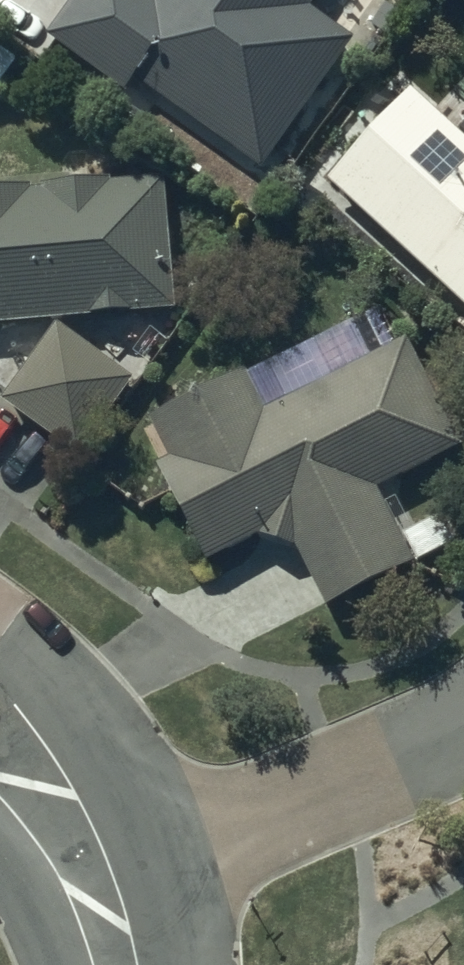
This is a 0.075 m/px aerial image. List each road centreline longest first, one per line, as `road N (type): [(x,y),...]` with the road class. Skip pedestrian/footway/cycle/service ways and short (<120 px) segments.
road 1 (residential): [(89,874),(463,741)]
road 2 (residential): [(0,759),(89,874)]

